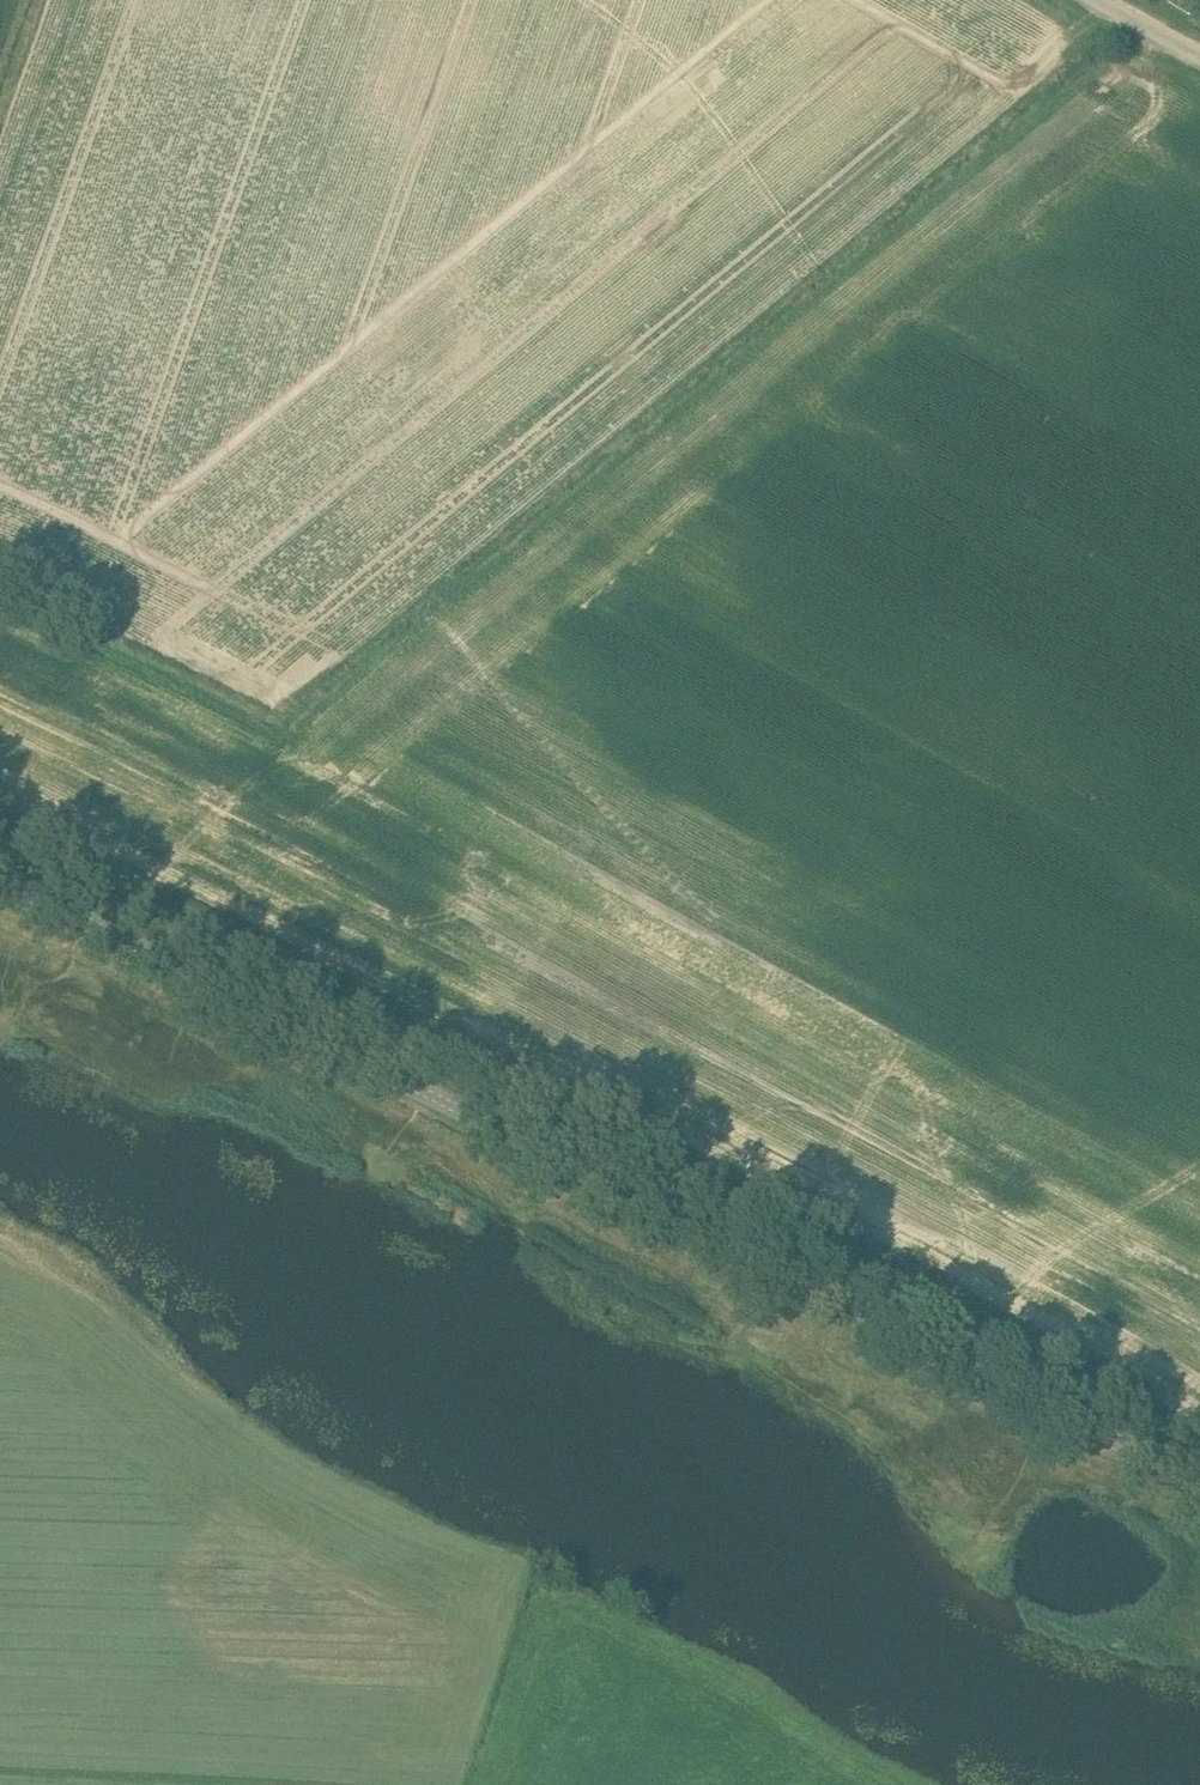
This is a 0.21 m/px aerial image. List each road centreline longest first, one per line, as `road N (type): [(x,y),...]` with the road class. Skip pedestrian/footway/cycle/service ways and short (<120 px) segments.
road 1 (tertiary): [(1199,1485),(0,880)]

